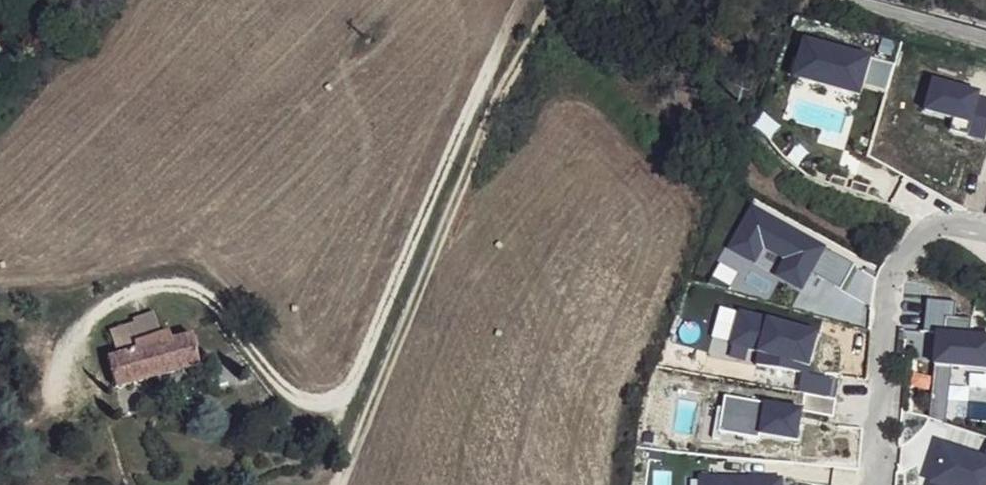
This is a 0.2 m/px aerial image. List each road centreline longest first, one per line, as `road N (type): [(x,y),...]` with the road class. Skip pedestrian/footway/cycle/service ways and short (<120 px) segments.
road 1 (residential): [(116,285),(185,274),(267,375),(337,382),(371,363),(459,126),(528,0)]
road 2 (tertiary): [(839,0),(985,38)]

